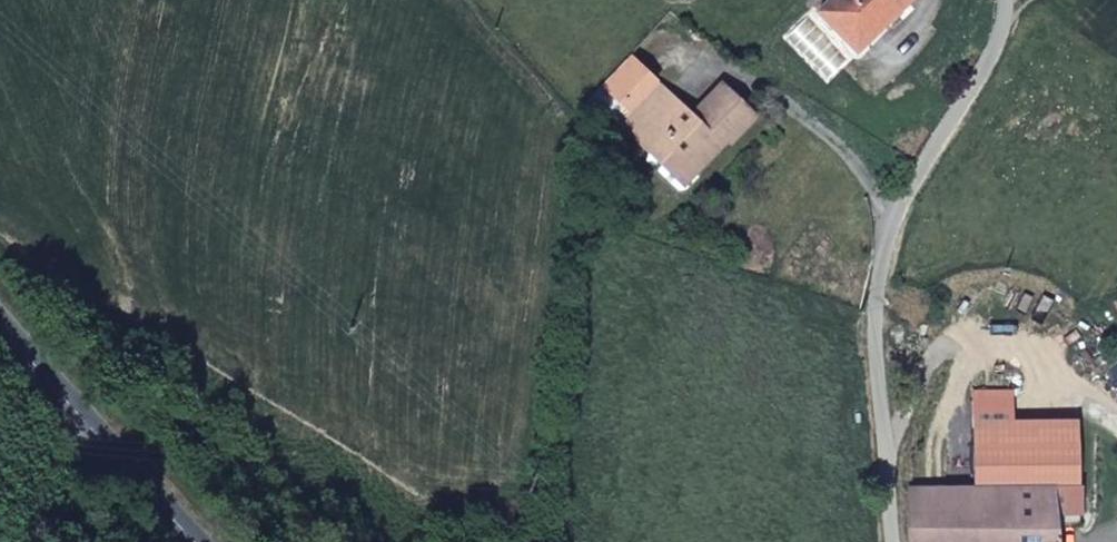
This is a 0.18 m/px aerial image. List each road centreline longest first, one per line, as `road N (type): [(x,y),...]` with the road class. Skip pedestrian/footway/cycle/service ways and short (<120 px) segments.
road 1 (residential): [(1002,0),(993,44),(892,218),(871,309),(891,541)]
road 2 (secondary): [(203,541),(0,319)]

